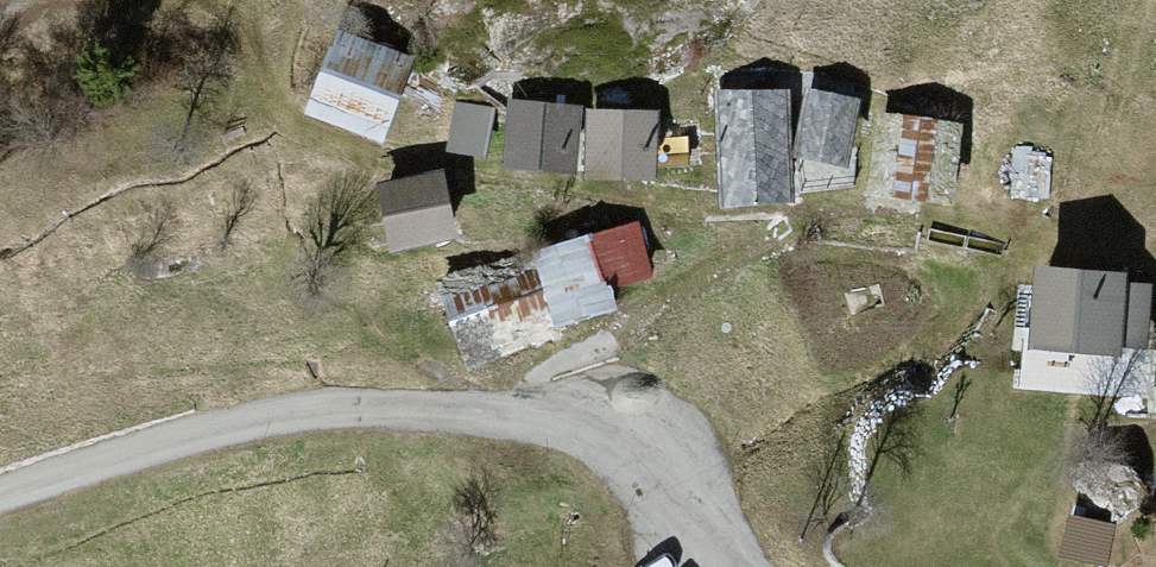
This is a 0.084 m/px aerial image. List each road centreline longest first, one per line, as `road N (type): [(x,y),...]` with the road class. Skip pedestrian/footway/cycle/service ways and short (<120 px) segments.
road 1 (unclassified): [(0,511),(298,428),(524,434),(680,508),(747,566)]

